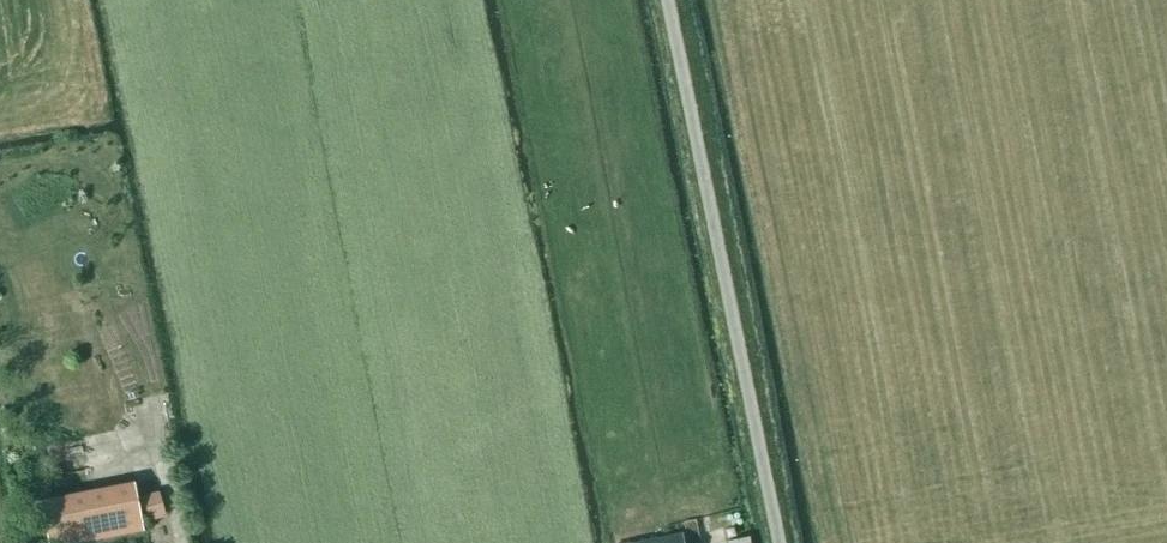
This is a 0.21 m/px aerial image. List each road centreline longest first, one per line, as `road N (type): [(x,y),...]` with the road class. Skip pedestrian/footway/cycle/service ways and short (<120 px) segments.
road 1 (unclassified): [(779,542),(668,0)]

